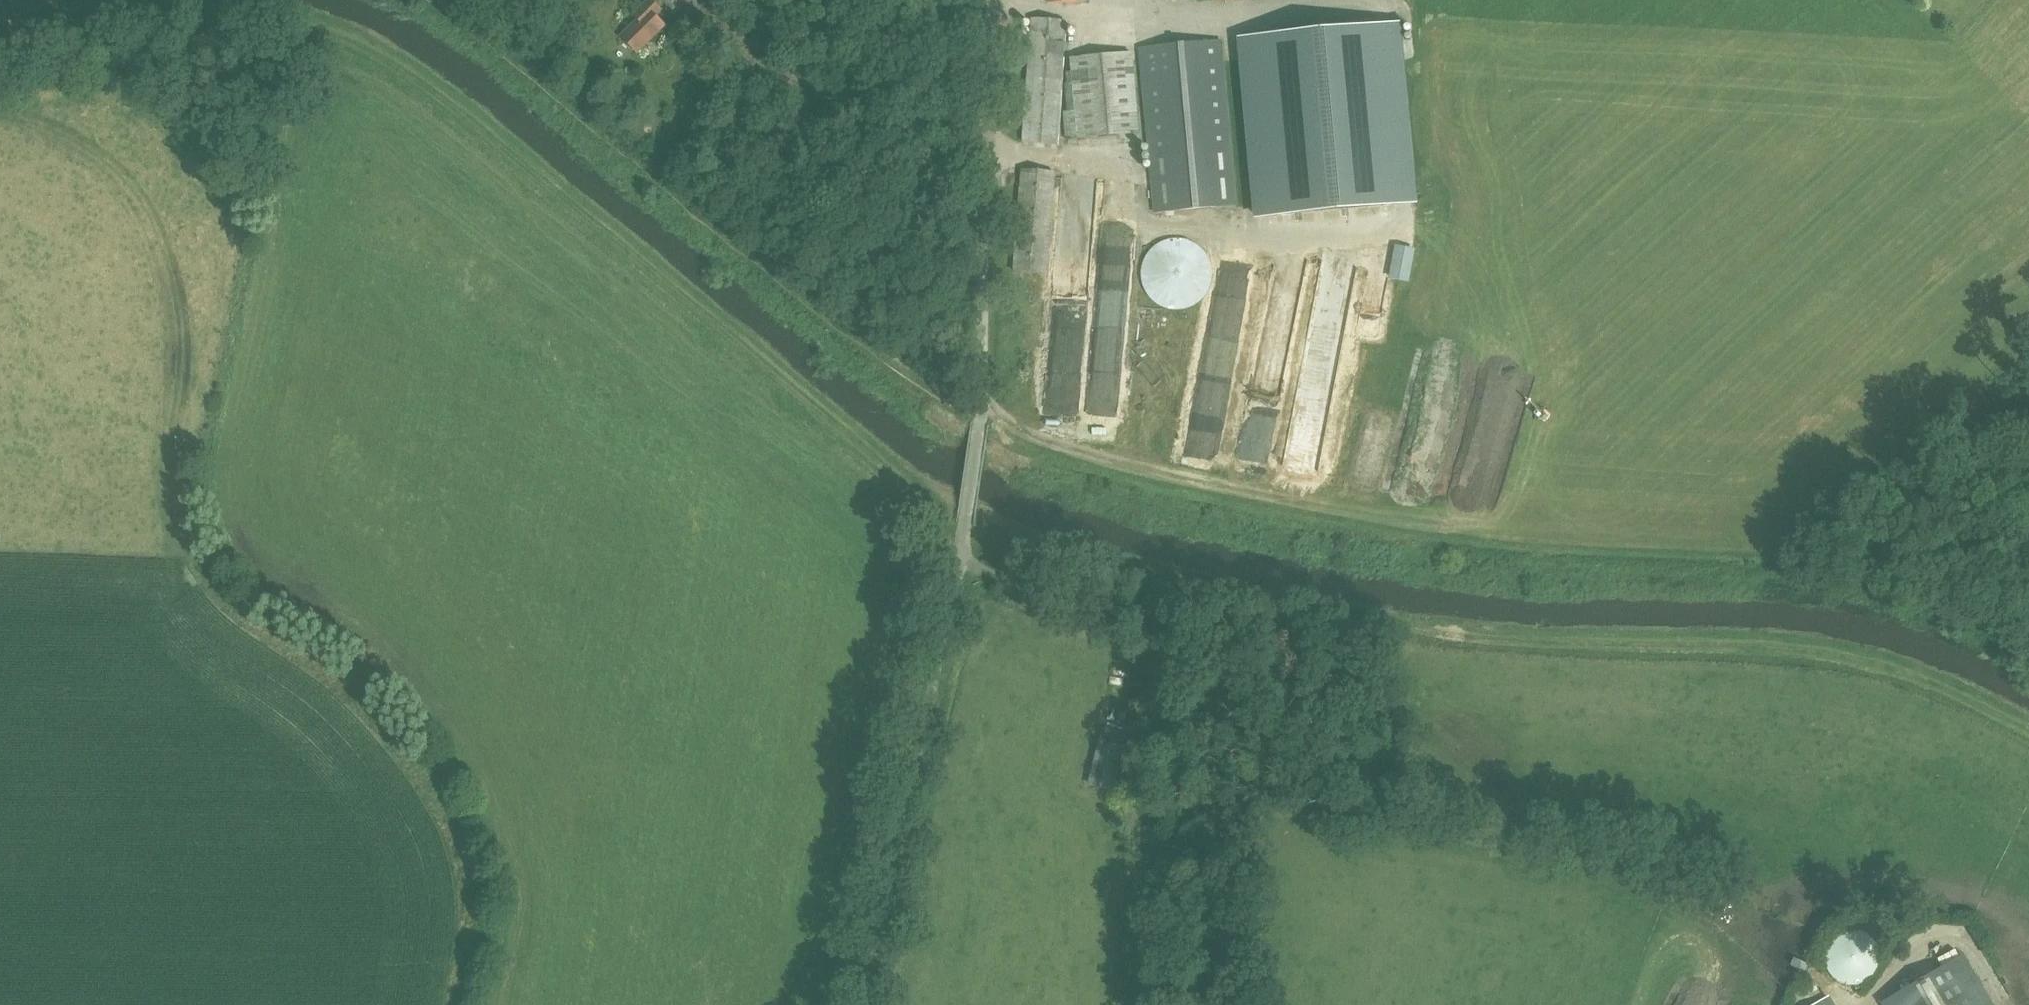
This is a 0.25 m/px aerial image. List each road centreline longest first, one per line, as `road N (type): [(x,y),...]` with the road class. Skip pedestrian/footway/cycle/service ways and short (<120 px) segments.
road 1 (unclassified): [(857,1004),(970,514),(980,432),(992,0)]
road 2 (track): [(966,535),(1175,643),(1157,966),(1189,1002)]

